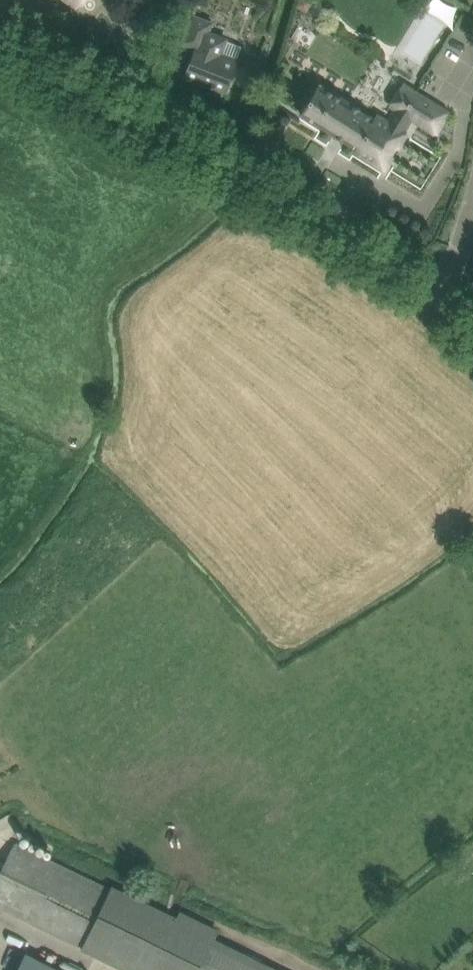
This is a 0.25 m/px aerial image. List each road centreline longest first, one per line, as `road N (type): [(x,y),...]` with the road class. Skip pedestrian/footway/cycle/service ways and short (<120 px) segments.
road 1 (unclassified): [(472,328),(290,194),(0,26)]

